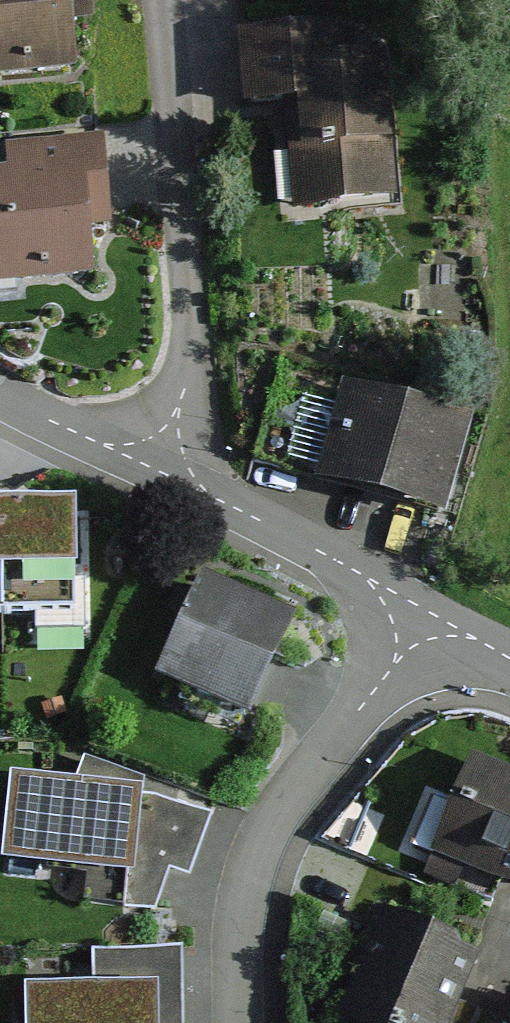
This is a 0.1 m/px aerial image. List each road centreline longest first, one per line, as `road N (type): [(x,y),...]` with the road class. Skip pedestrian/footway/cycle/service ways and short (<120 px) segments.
road 1 (residential): [(153,469),(185,363),(160,0)]
road 2 (residential): [(235,1022),(231,918),(285,798),(391,671),(424,611)]
road 3 (residential): [(424,611),(153,469)]
road 4 (residential): [(153,469),(61,434),(0,395)]

